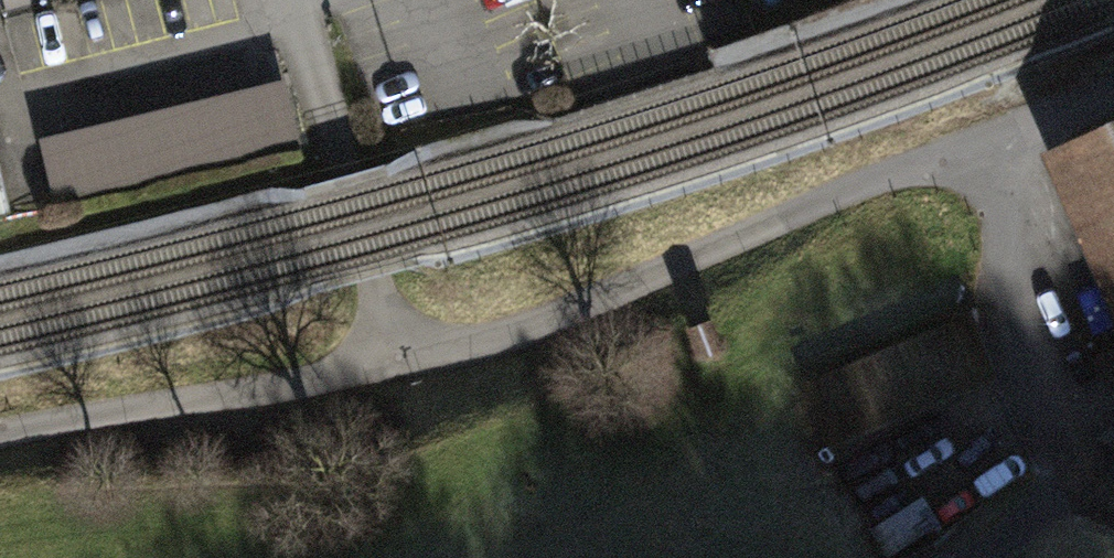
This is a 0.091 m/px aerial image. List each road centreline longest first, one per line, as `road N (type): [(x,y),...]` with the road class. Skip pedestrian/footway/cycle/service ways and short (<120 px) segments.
road 1 (residential): [(393,348),(533,329),(977,144)]
road 2 (residential): [(0,429),(393,348)]
road 3 (residential): [(285,0),(350,180),(393,348)]
road 4 (residential): [(977,144),(1089,490)]
road 5 (residential): [(977,144),(1113,93)]

